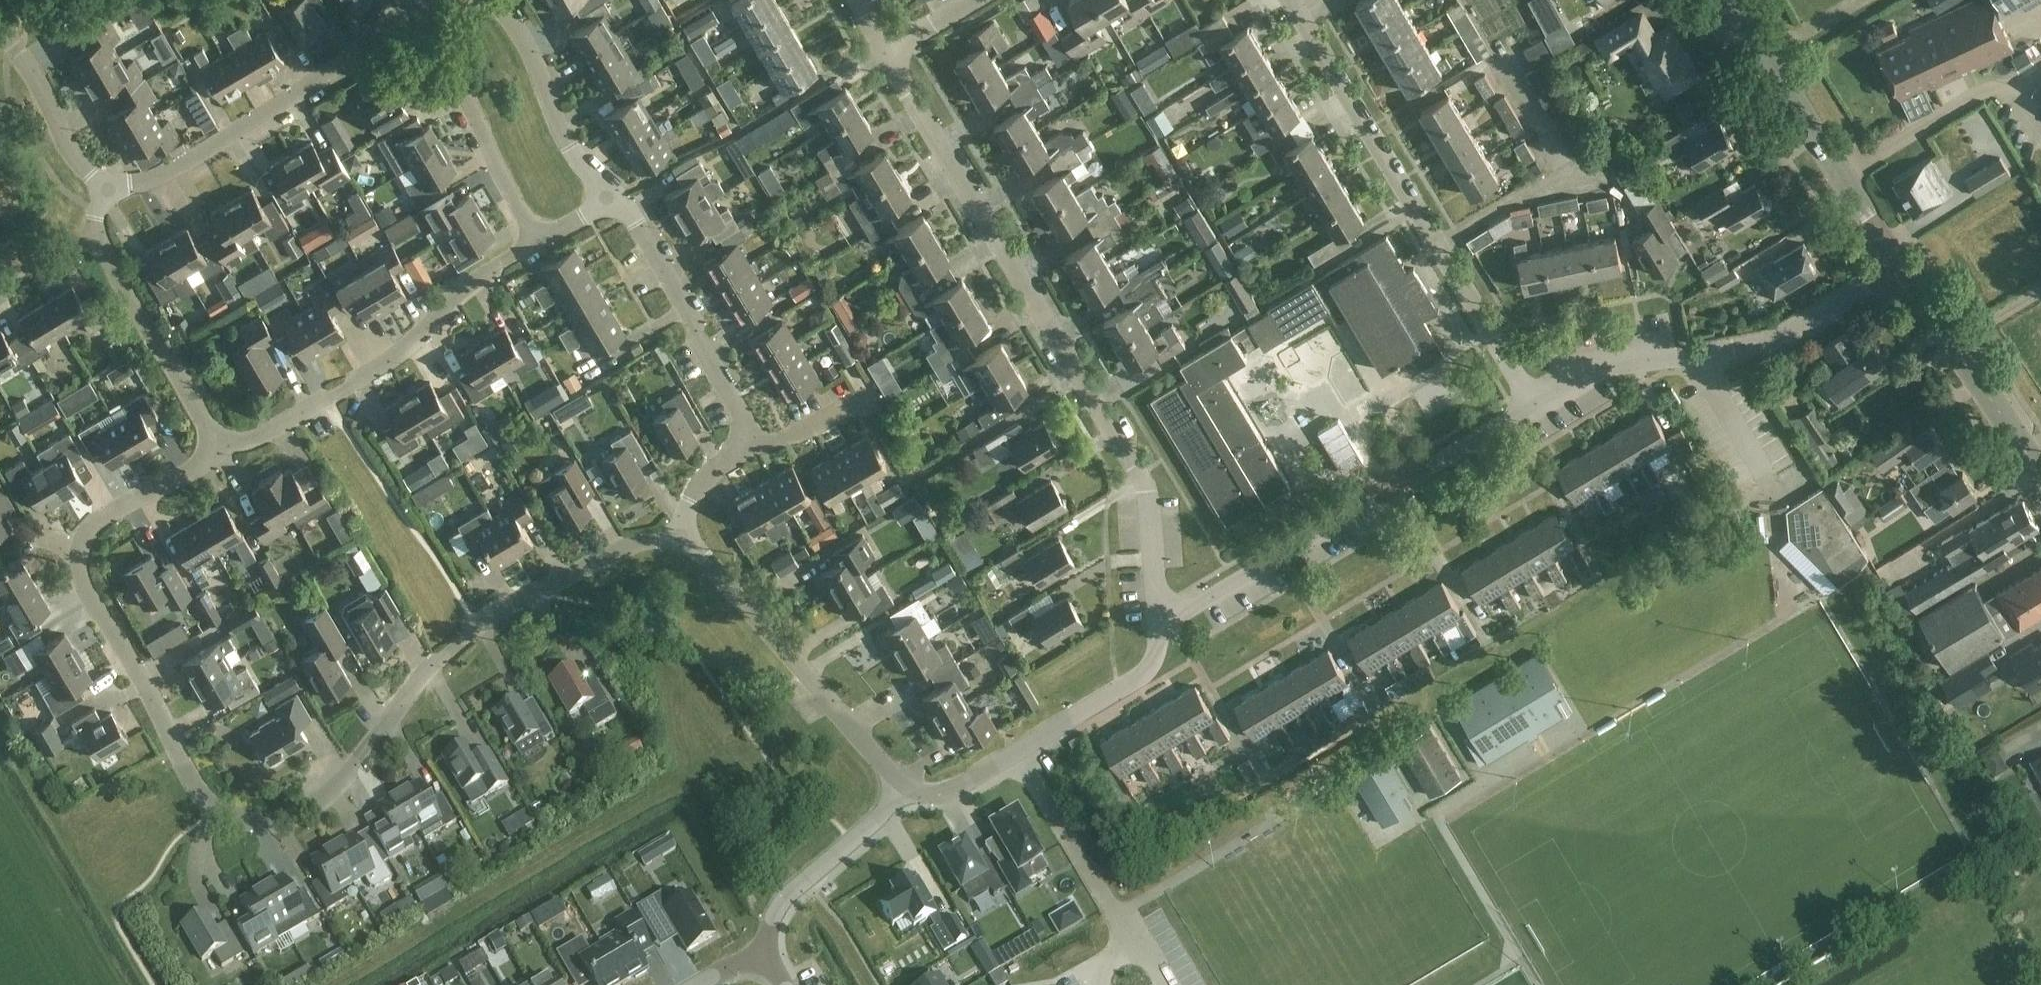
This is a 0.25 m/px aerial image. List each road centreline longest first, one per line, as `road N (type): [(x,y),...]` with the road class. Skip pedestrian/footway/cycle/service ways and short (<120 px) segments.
road 1 (residential): [(675,522),(597,554),(474,625),(419,674),(348,774),(305,808),(262,821),(213,804),(189,782),(78,566),(90,527),(102,517),(218,455)]
road 2 (residential): [(1162,625),(1147,488),(883,52)]
road 3 (residential): [(1533,405),(1290,0)]
road 4 (residential): [(1162,625),(1533,405)]
road 5 (residential): [(1533,405),(1587,372),(1764,342),(1899,270)]
road 6 (residential): [(218,455),(329,400),(474,282),(534,244)]
road 7 (residential): [(421,0),(251,127),(135,188),(103,184)]
road 8 (residential): [(901,795),(880,760),(675,522)]
road 9 (residential): [(901,795),(938,796),(1148,676),(1162,625)]
road 10 (tertiary): [(1899,270),(1737,0)]
road 11 (residential): [(744,441),(728,393),(631,215),(607,201)]
road 12 (residential): [(218,455),(97,230)]
road 13 (tertiary): [(2040,474),(1899,270)]
road 14 (residential): [(607,201),(567,149),(512,17),(496,0)]
road 15 (residential): [(764,948),(789,892),(901,795)]
road 16 (residential): [(103,184),(85,173),(0,28)]
road 17 (residential): [(534,244),(450,79)]
road 18 (residential): [(744,441),(823,422),(871,390)]

